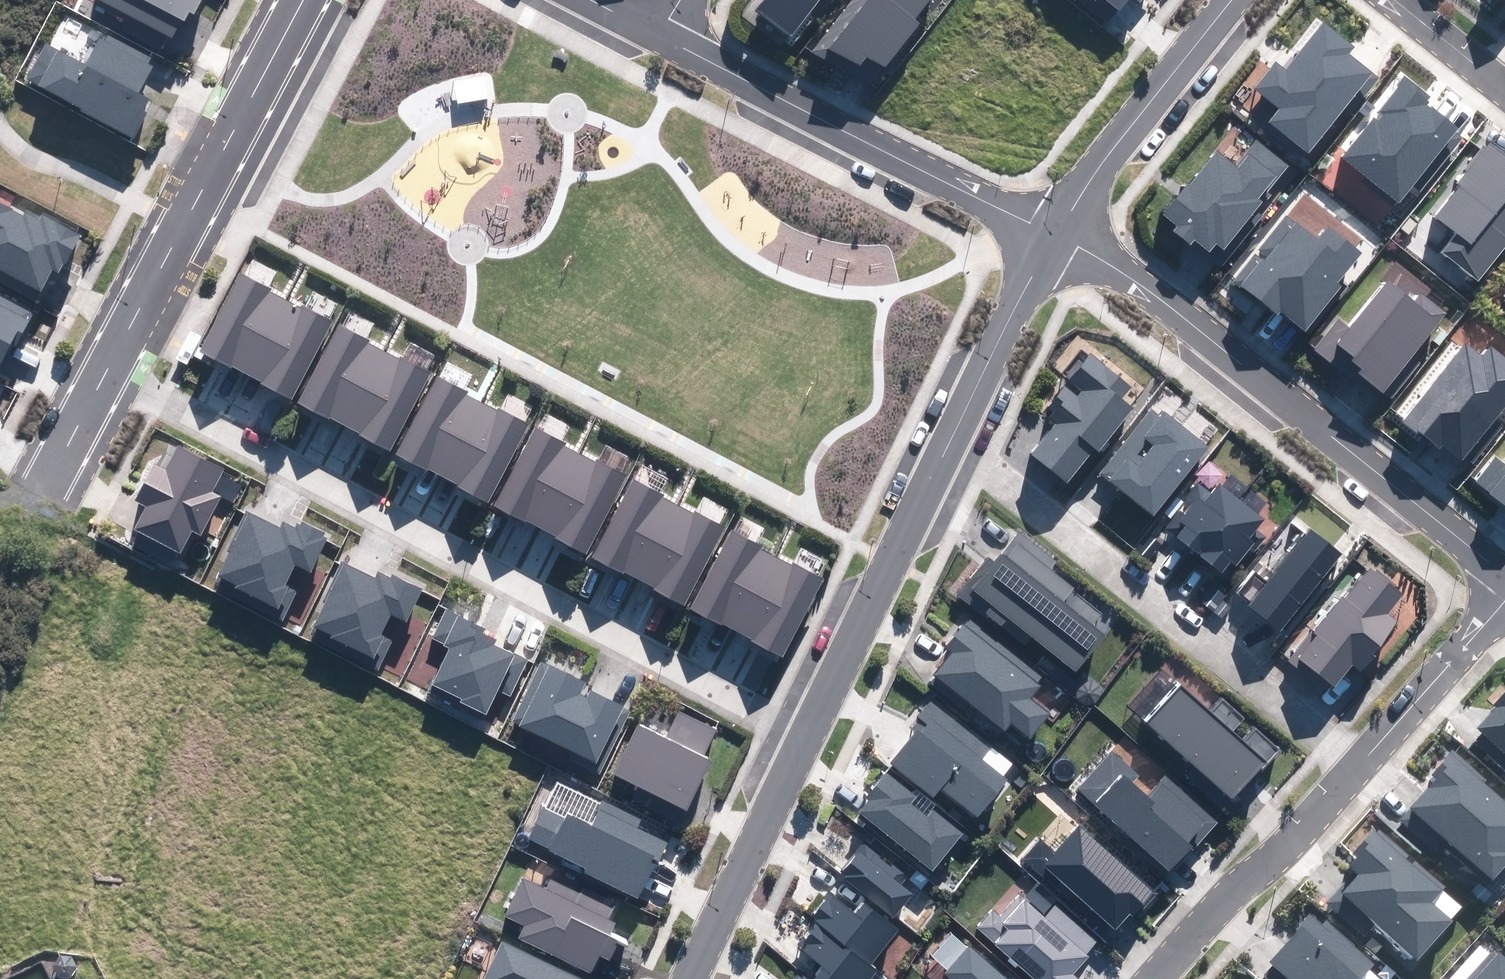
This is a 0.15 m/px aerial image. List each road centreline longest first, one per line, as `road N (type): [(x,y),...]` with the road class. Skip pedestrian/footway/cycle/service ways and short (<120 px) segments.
road 1 (residential): [(109,372),(805,739)]
road 2 (unknown): [(0,589),(355,774),(378,827),(367,889),(324,978)]
road 3 (residential): [(1053,249),(1116,283),(1504,568)]
road 4 (residential): [(956,435),(1356,766)]
road 5 (residential): [(663,41),(1053,249)]
road 6 (residential): [(305,0),(109,372)]
road 7 (residential): [(805,739),(956,435)]
road 8 (residential): [(1053,249),(1244,0)]
road 9 (residential): [(1163,978),(1356,766)]
road 10 (residential): [(690,978),(805,739)]
road 11 (residential): [(1356,766),(1504,595)]
road 12 (residential): [(956,435),(1053,249)]
road 13 (residential): [(1381,0),(1504,100)]
road 14 (residential): [(109,372),(45,492)]

